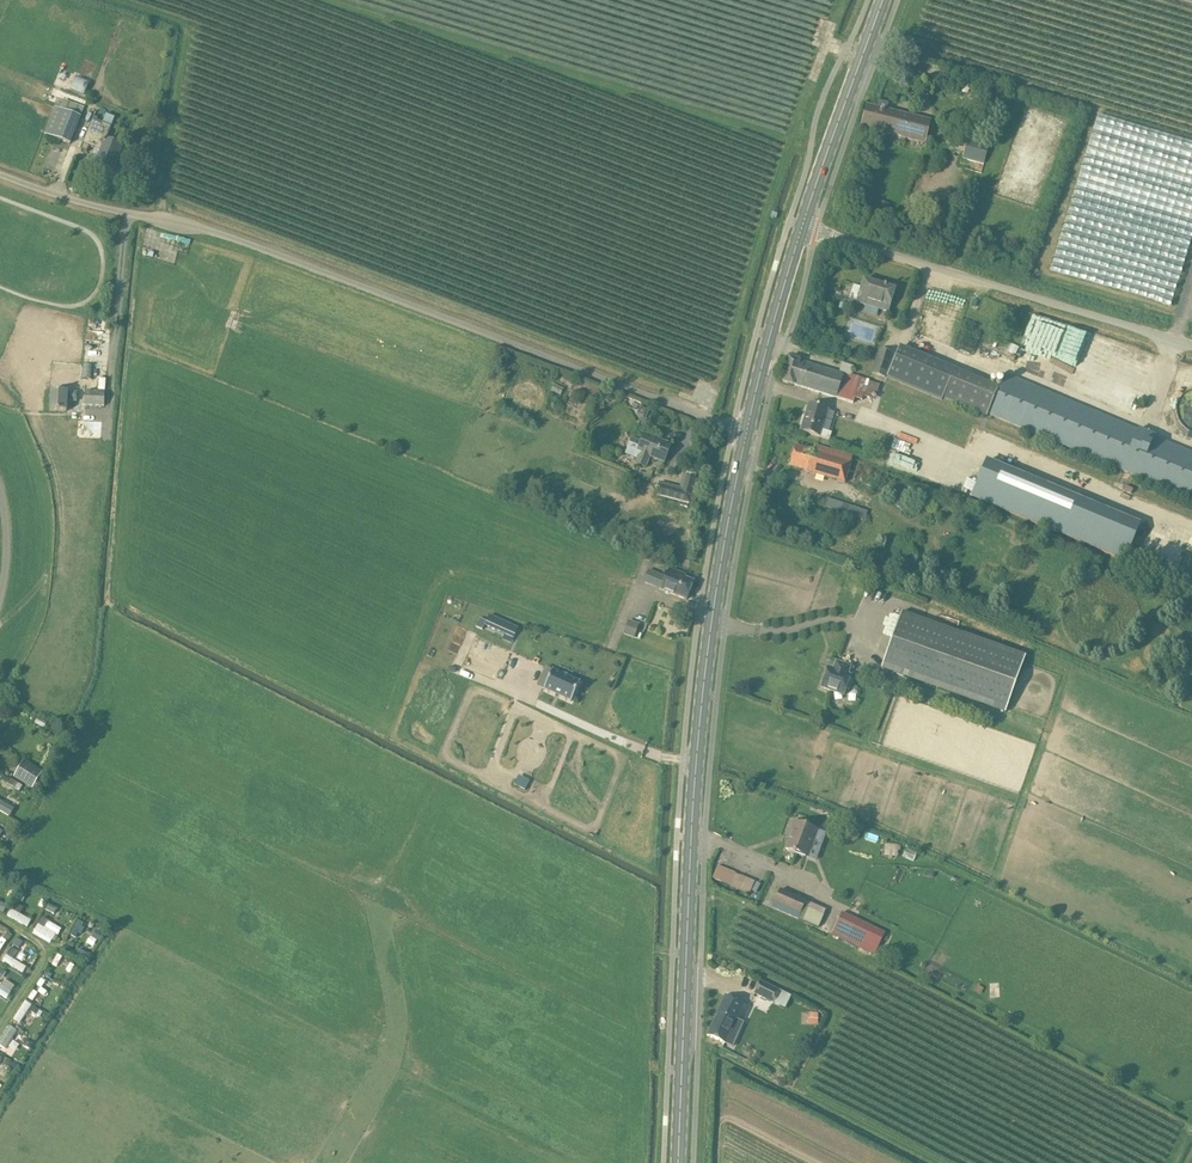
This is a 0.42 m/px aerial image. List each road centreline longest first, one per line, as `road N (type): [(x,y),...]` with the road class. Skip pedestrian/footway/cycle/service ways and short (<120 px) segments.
road 1 (unclassified): [(0,174),(213,231),(746,431)]
road 2 (primary): [(677,1162),(698,738),(720,560),(746,431)]
road 3 (unclassified): [(1191,345),(802,226)]
road 4 (primary): [(802,226),(883,0)]
road 5 (primary): [(746,431),(802,226)]

